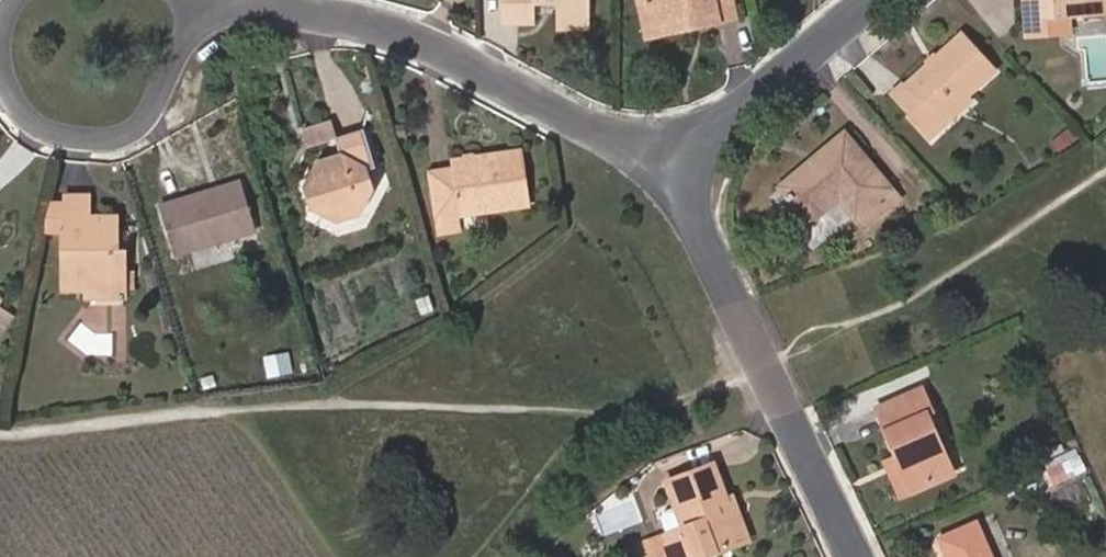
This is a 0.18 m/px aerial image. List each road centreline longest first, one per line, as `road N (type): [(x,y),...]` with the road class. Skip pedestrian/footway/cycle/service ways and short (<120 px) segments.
road 1 (residential): [(705,173),(418,30),(360,18),(225,15)]
road 2 (residential): [(868,556),(702,210),(705,173)]
road 3 (track): [(0,433),(235,407),(342,556)]
road 4 (residential): [(23,0),(9,59),(40,107),(85,130),(153,121),(196,81)]
road 5 (residential): [(705,173),(719,138),(883,0)]

